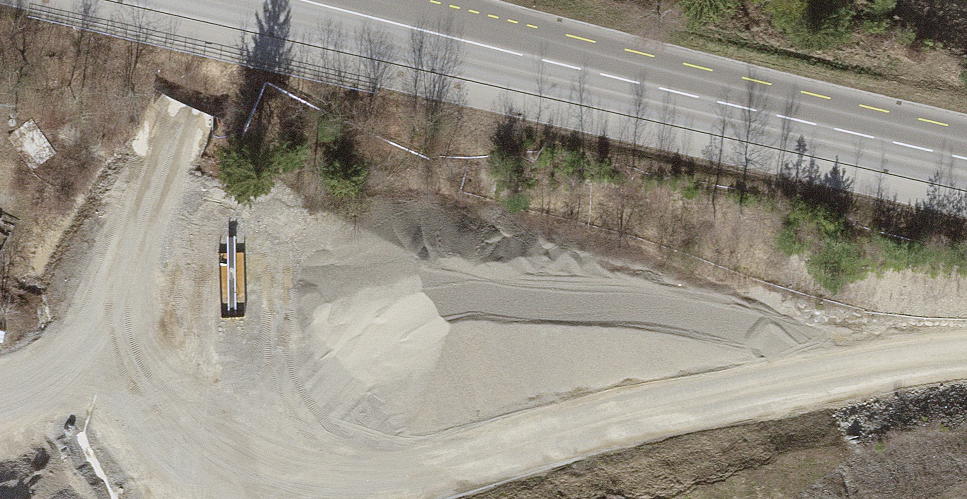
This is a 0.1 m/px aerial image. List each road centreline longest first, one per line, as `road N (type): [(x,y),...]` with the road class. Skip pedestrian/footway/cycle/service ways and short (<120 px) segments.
road 1 (track): [(85,373),(199,472),(241,485),(353,481),(525,436),(788,395),(966,356)]
road 2 (secondary): [(280,0),(966,155)]

